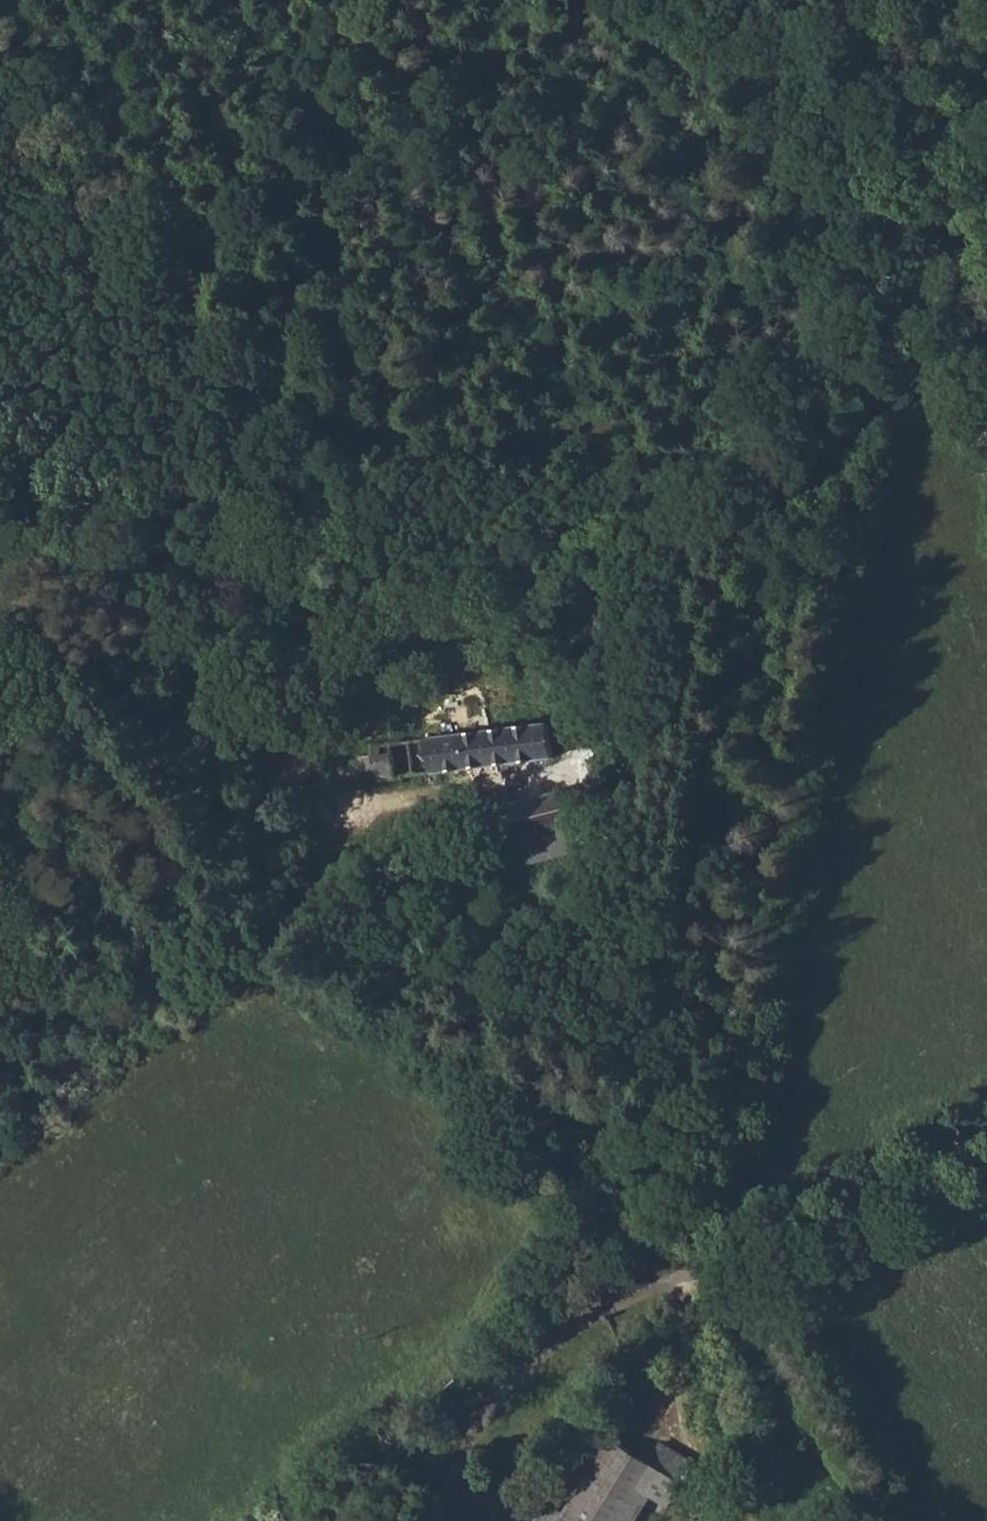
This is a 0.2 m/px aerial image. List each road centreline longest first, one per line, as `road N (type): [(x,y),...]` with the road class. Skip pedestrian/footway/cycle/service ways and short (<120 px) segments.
road 1 (unclassified): [(986,1161),(699,1304)]

